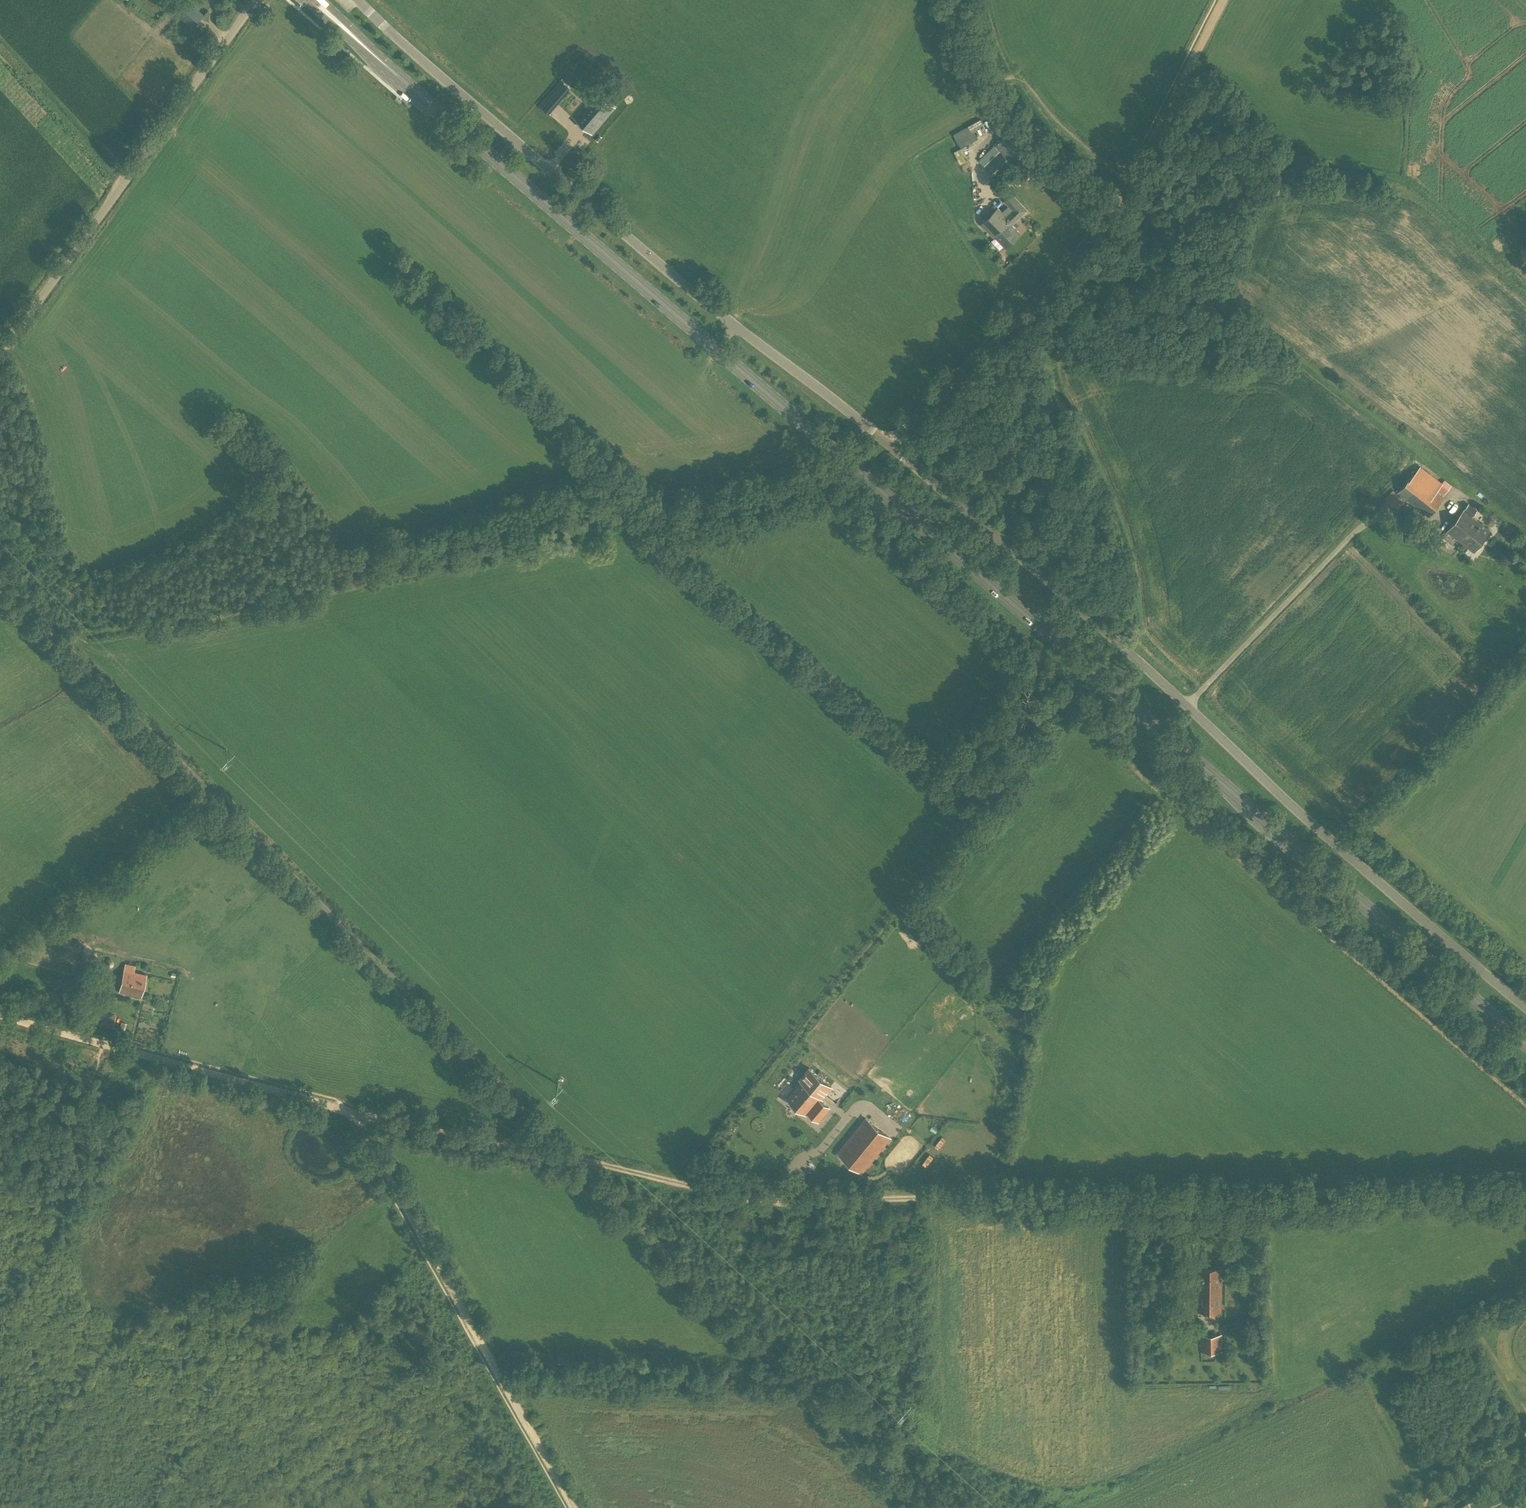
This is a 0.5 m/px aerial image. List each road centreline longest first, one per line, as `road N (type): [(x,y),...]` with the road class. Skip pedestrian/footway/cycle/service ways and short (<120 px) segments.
road 1 (primary): [(1525,1045),(496,161)]
road 2 (unclassified): [(1525,1007),(967,507),(512,140)]
road 3 (track): [(1525,1190),(757,1202),(353,1112)]
road 4 (track): [(829,474),(677,516),(617,518),(56,638)]
road 5 (track): [(890,445),(984,357),(1113,211),(1226,0)]
road 6 (track): [(1525,534),(1113,211)]
road 7 (track): [(573,1507),(353,1112)]
road 8 (tertiary): [(0,357),(257,0)]
road 9 (track): [(353,1112),(103,1043)]
road 10 (track): [(1297,354),(1049,359)]
road 11 (primary): [(496,161),(312,0)]
road 12 (unclassified): [(512,140),(360,0)]
road 13 (track): [(1404,1507),(1441,1495),(1525,1442)]

